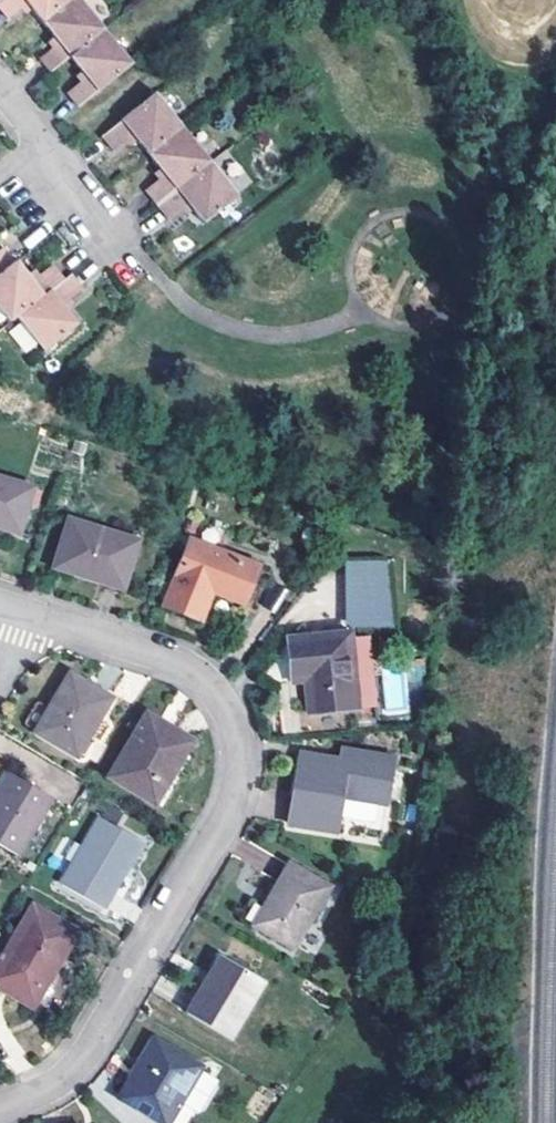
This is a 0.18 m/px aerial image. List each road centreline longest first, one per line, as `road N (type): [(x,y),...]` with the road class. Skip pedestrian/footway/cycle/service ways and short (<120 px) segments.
road 1 (residential): [(27,613),(196,666),(232,719),(243,771),(224,823),(79,1067),(0,1110)]
road 2 (residential): [(0,87),(117,237)]

